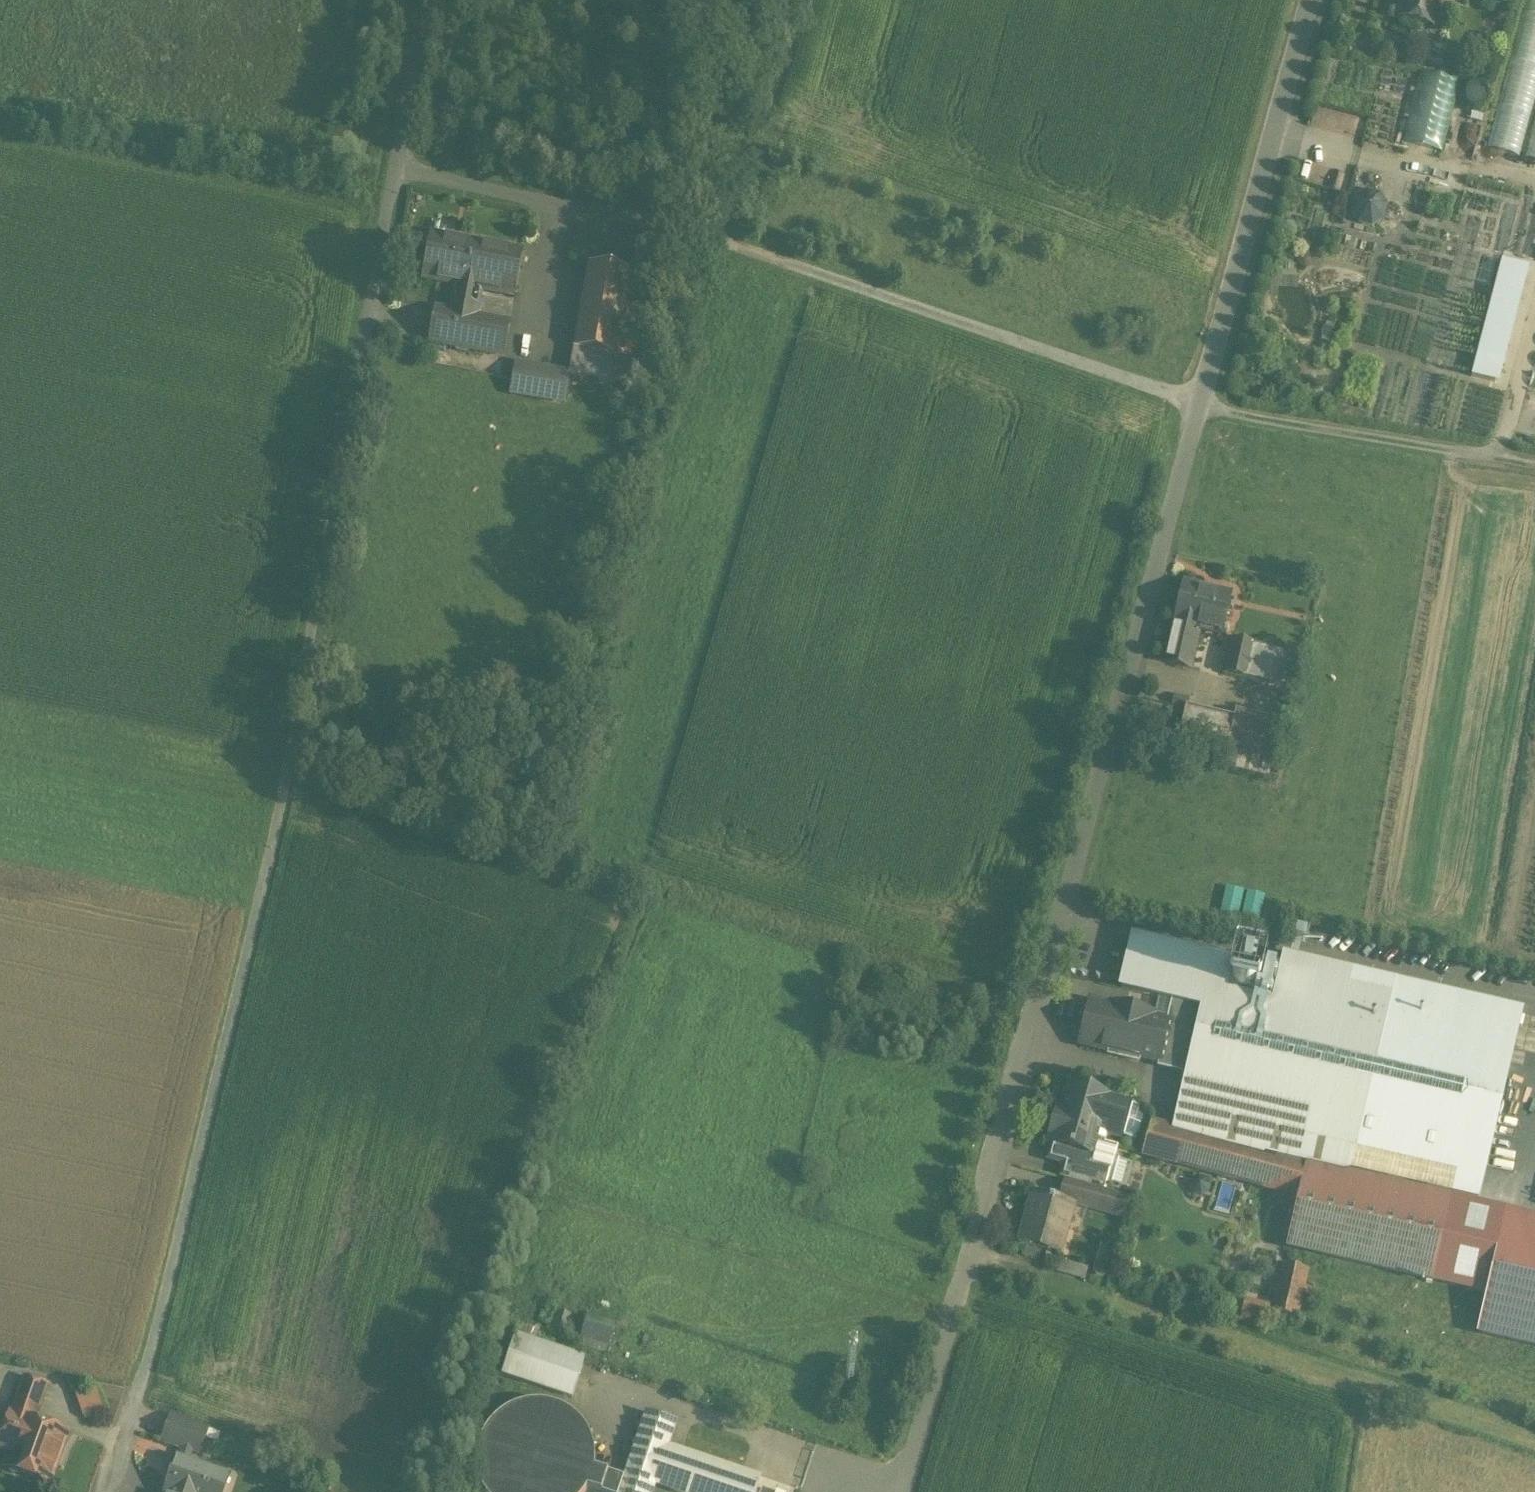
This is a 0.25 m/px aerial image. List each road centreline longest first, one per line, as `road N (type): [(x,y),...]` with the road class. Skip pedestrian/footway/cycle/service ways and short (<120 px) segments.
road 1 (unclassified): [(1312,0),(901,1491)]
road 2 (unclassified): [(430,0),(306,691),(139,1404),(107,1491)]
road 3 (track): [(716,238),(1203,403),(1534,459)]

